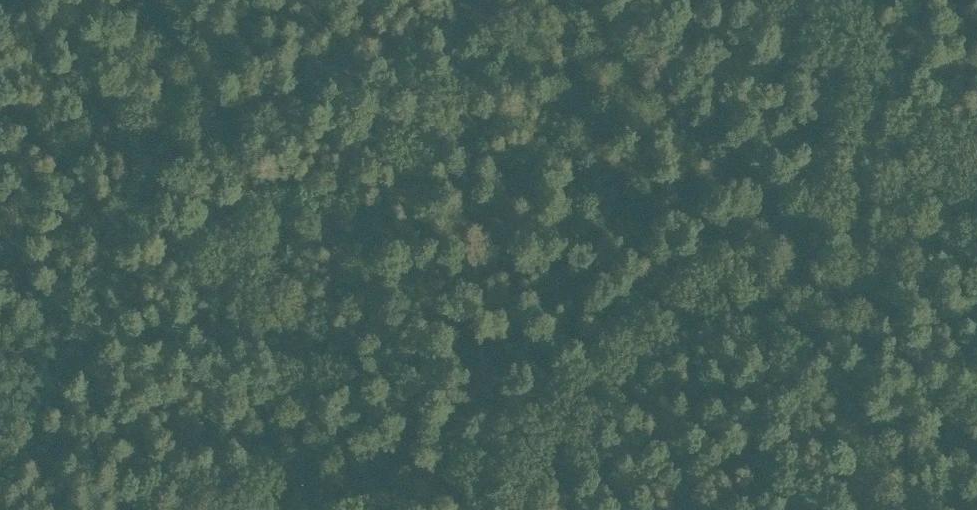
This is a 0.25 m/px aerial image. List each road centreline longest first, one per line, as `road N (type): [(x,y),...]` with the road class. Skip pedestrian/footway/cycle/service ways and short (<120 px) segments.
road 1 (track): [(333,509),(308,291),(187,0)]
road 2 (track): [(976,165),(711,0)]

